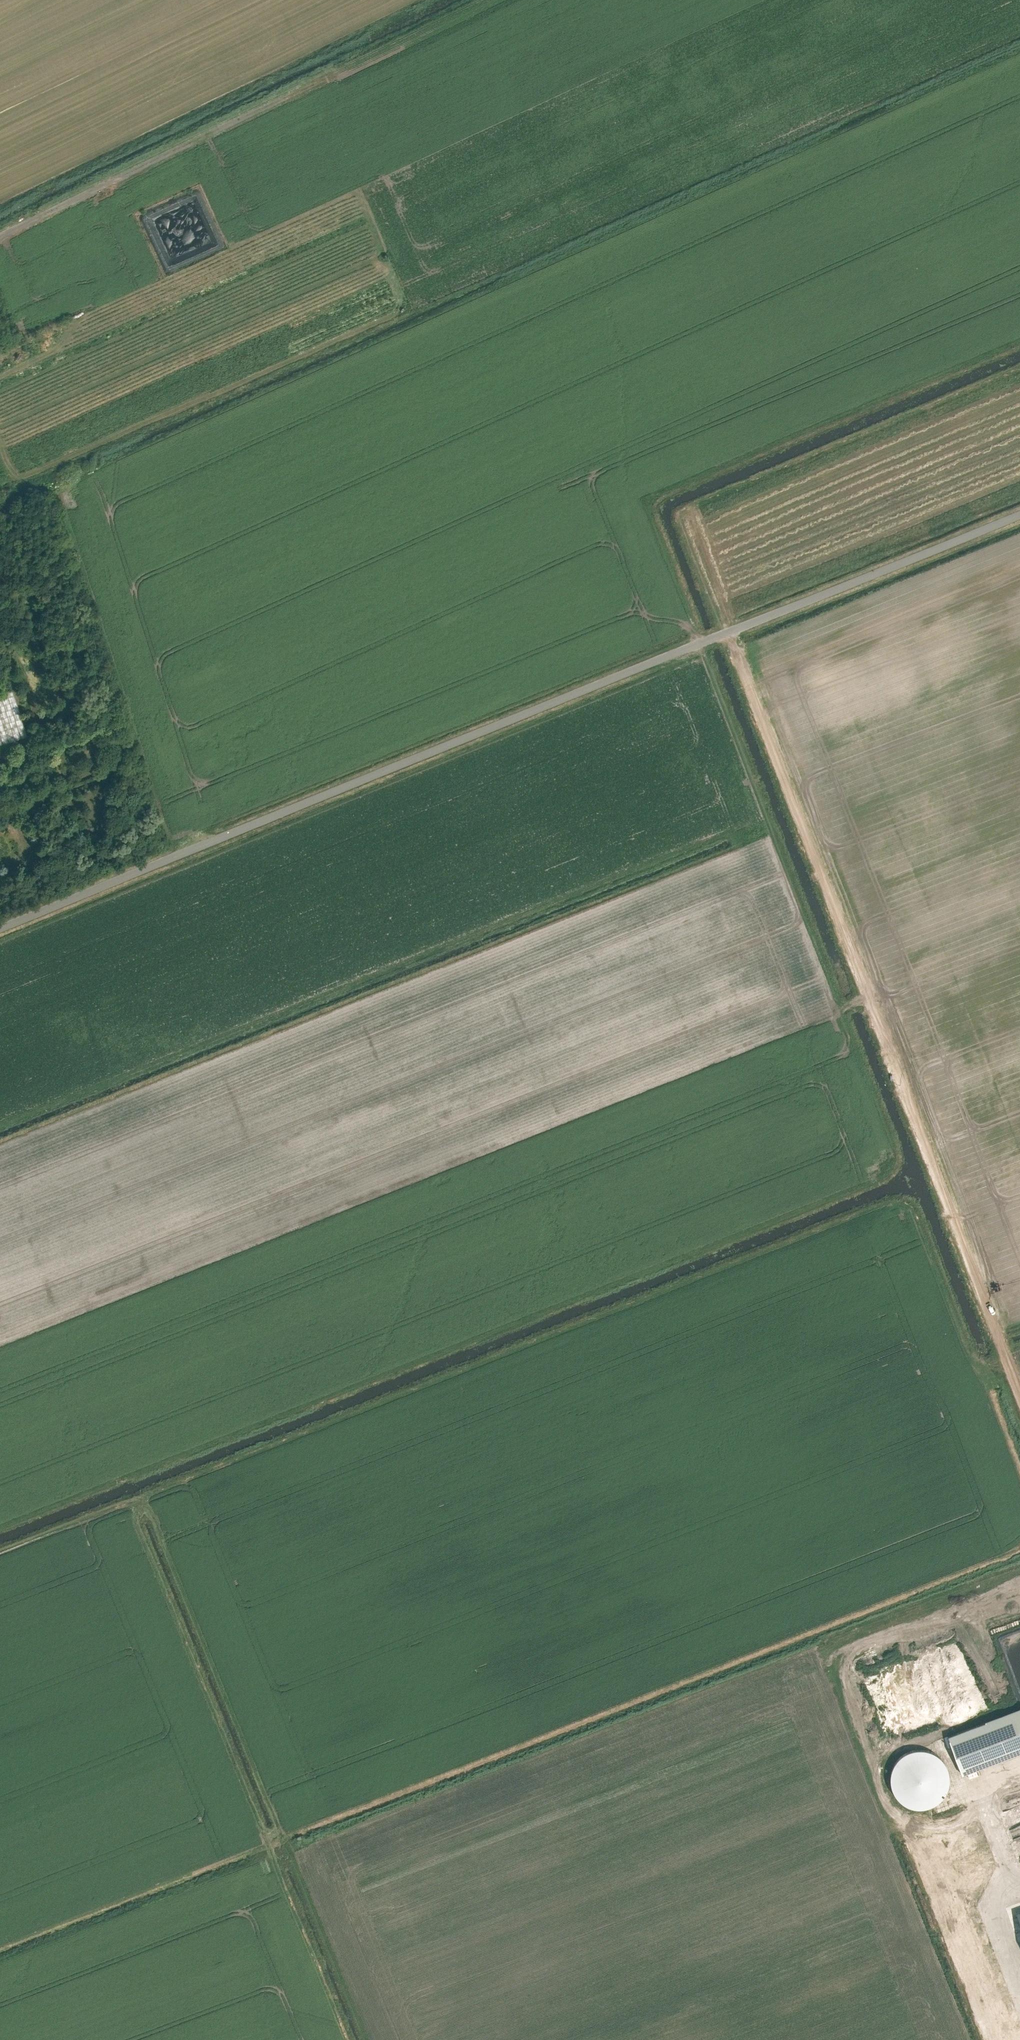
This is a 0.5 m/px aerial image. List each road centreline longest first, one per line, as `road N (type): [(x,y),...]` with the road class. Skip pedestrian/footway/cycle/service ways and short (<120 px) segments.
road 1 (unclassified): [(0,929),(1019,516)]
road 2 (track): [(1019,1400),(726,633)]

